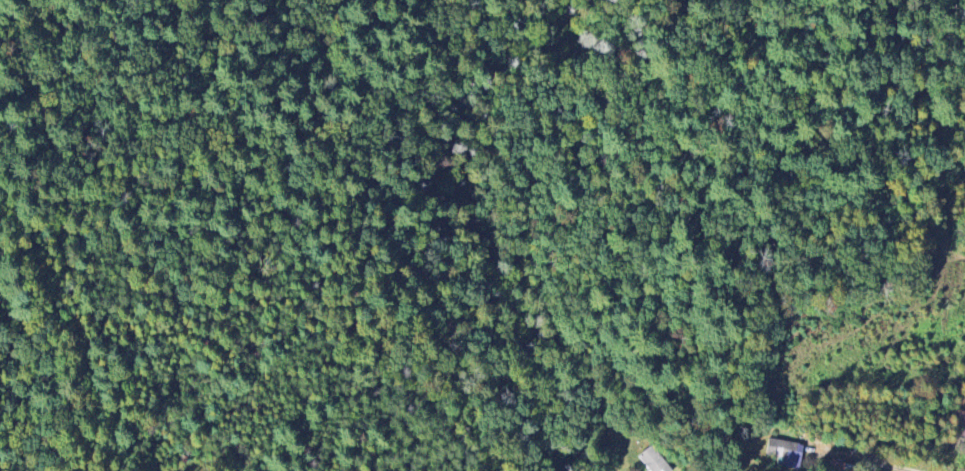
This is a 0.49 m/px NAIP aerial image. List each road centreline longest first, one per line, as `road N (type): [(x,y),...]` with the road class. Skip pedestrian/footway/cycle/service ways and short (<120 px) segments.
road 1 (track): [(490,470),(425,340),(349,333),(300,293),(277,293),(121,470)]

